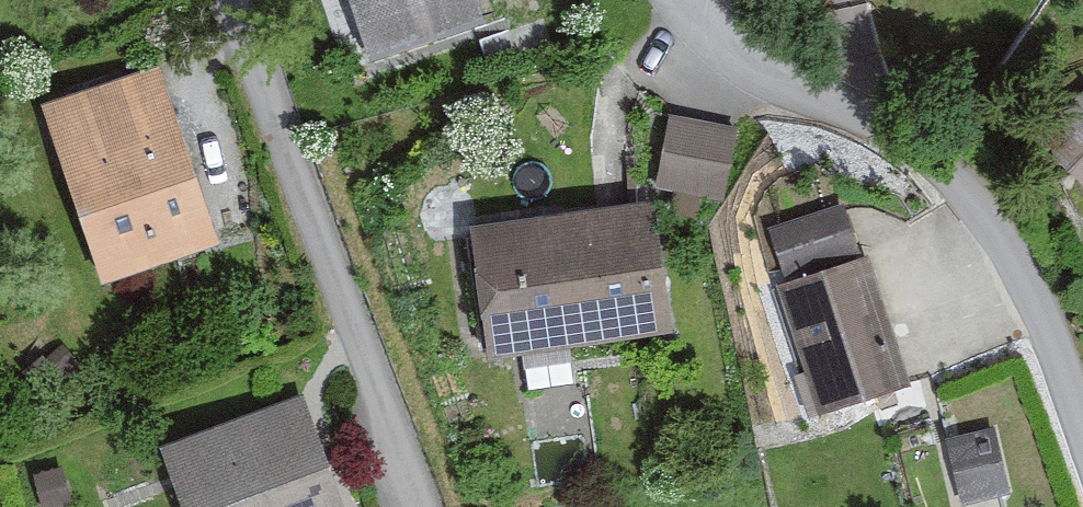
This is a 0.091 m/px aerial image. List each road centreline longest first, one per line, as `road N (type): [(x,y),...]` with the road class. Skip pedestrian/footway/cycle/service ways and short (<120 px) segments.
road 1 (residential): [(652,0),(886,179),(991,316),(1073,506)]
road 2 (residential): [(230,0),(342,286),(418,506)]

